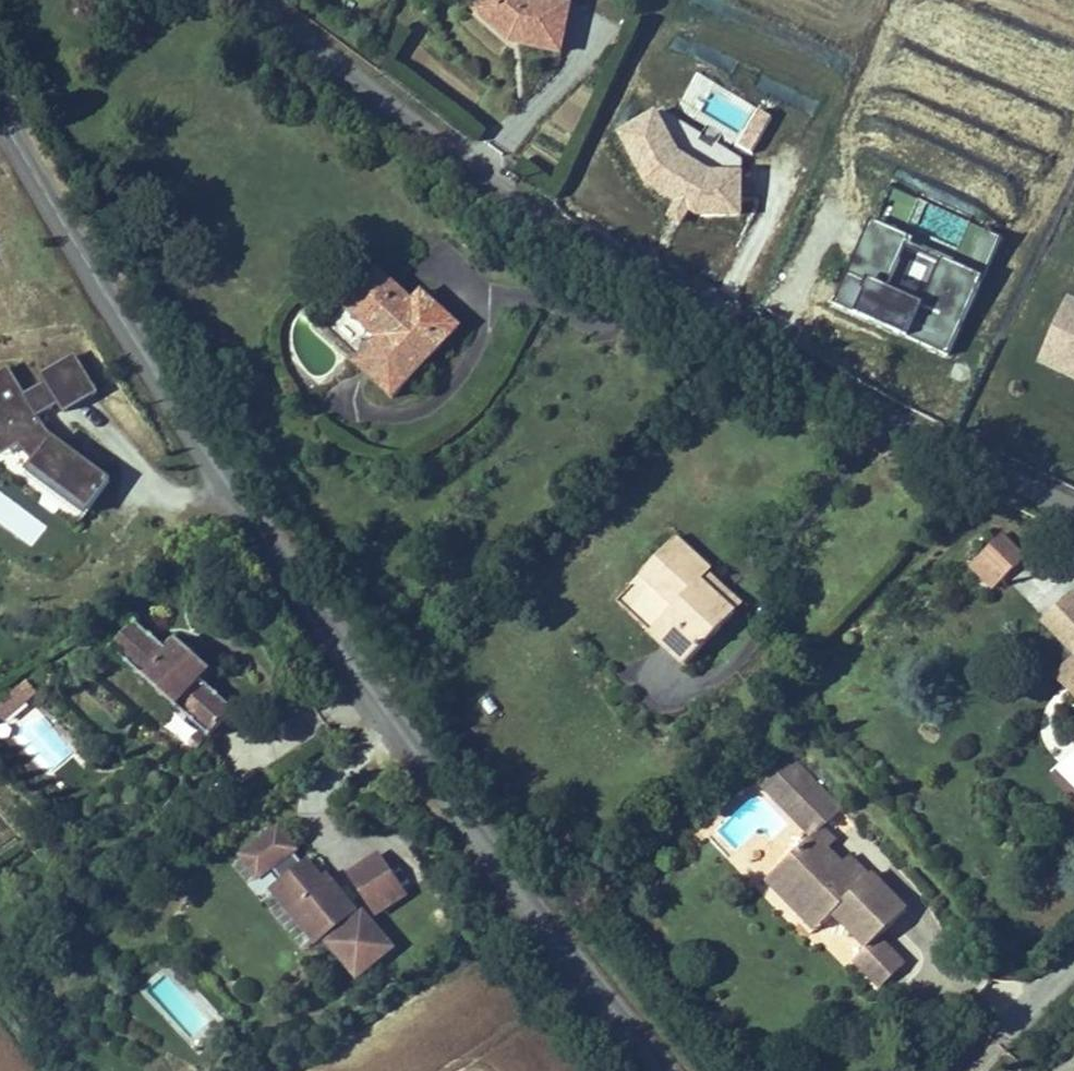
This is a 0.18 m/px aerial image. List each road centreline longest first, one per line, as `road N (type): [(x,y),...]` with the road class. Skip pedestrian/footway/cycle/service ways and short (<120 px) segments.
road 1 (tertiary): [(0,116),(287,570),(536,916),(659,1070)]
road 2 (unclassified): [(1073,511),(670,306),(534,218),(243,0)]

